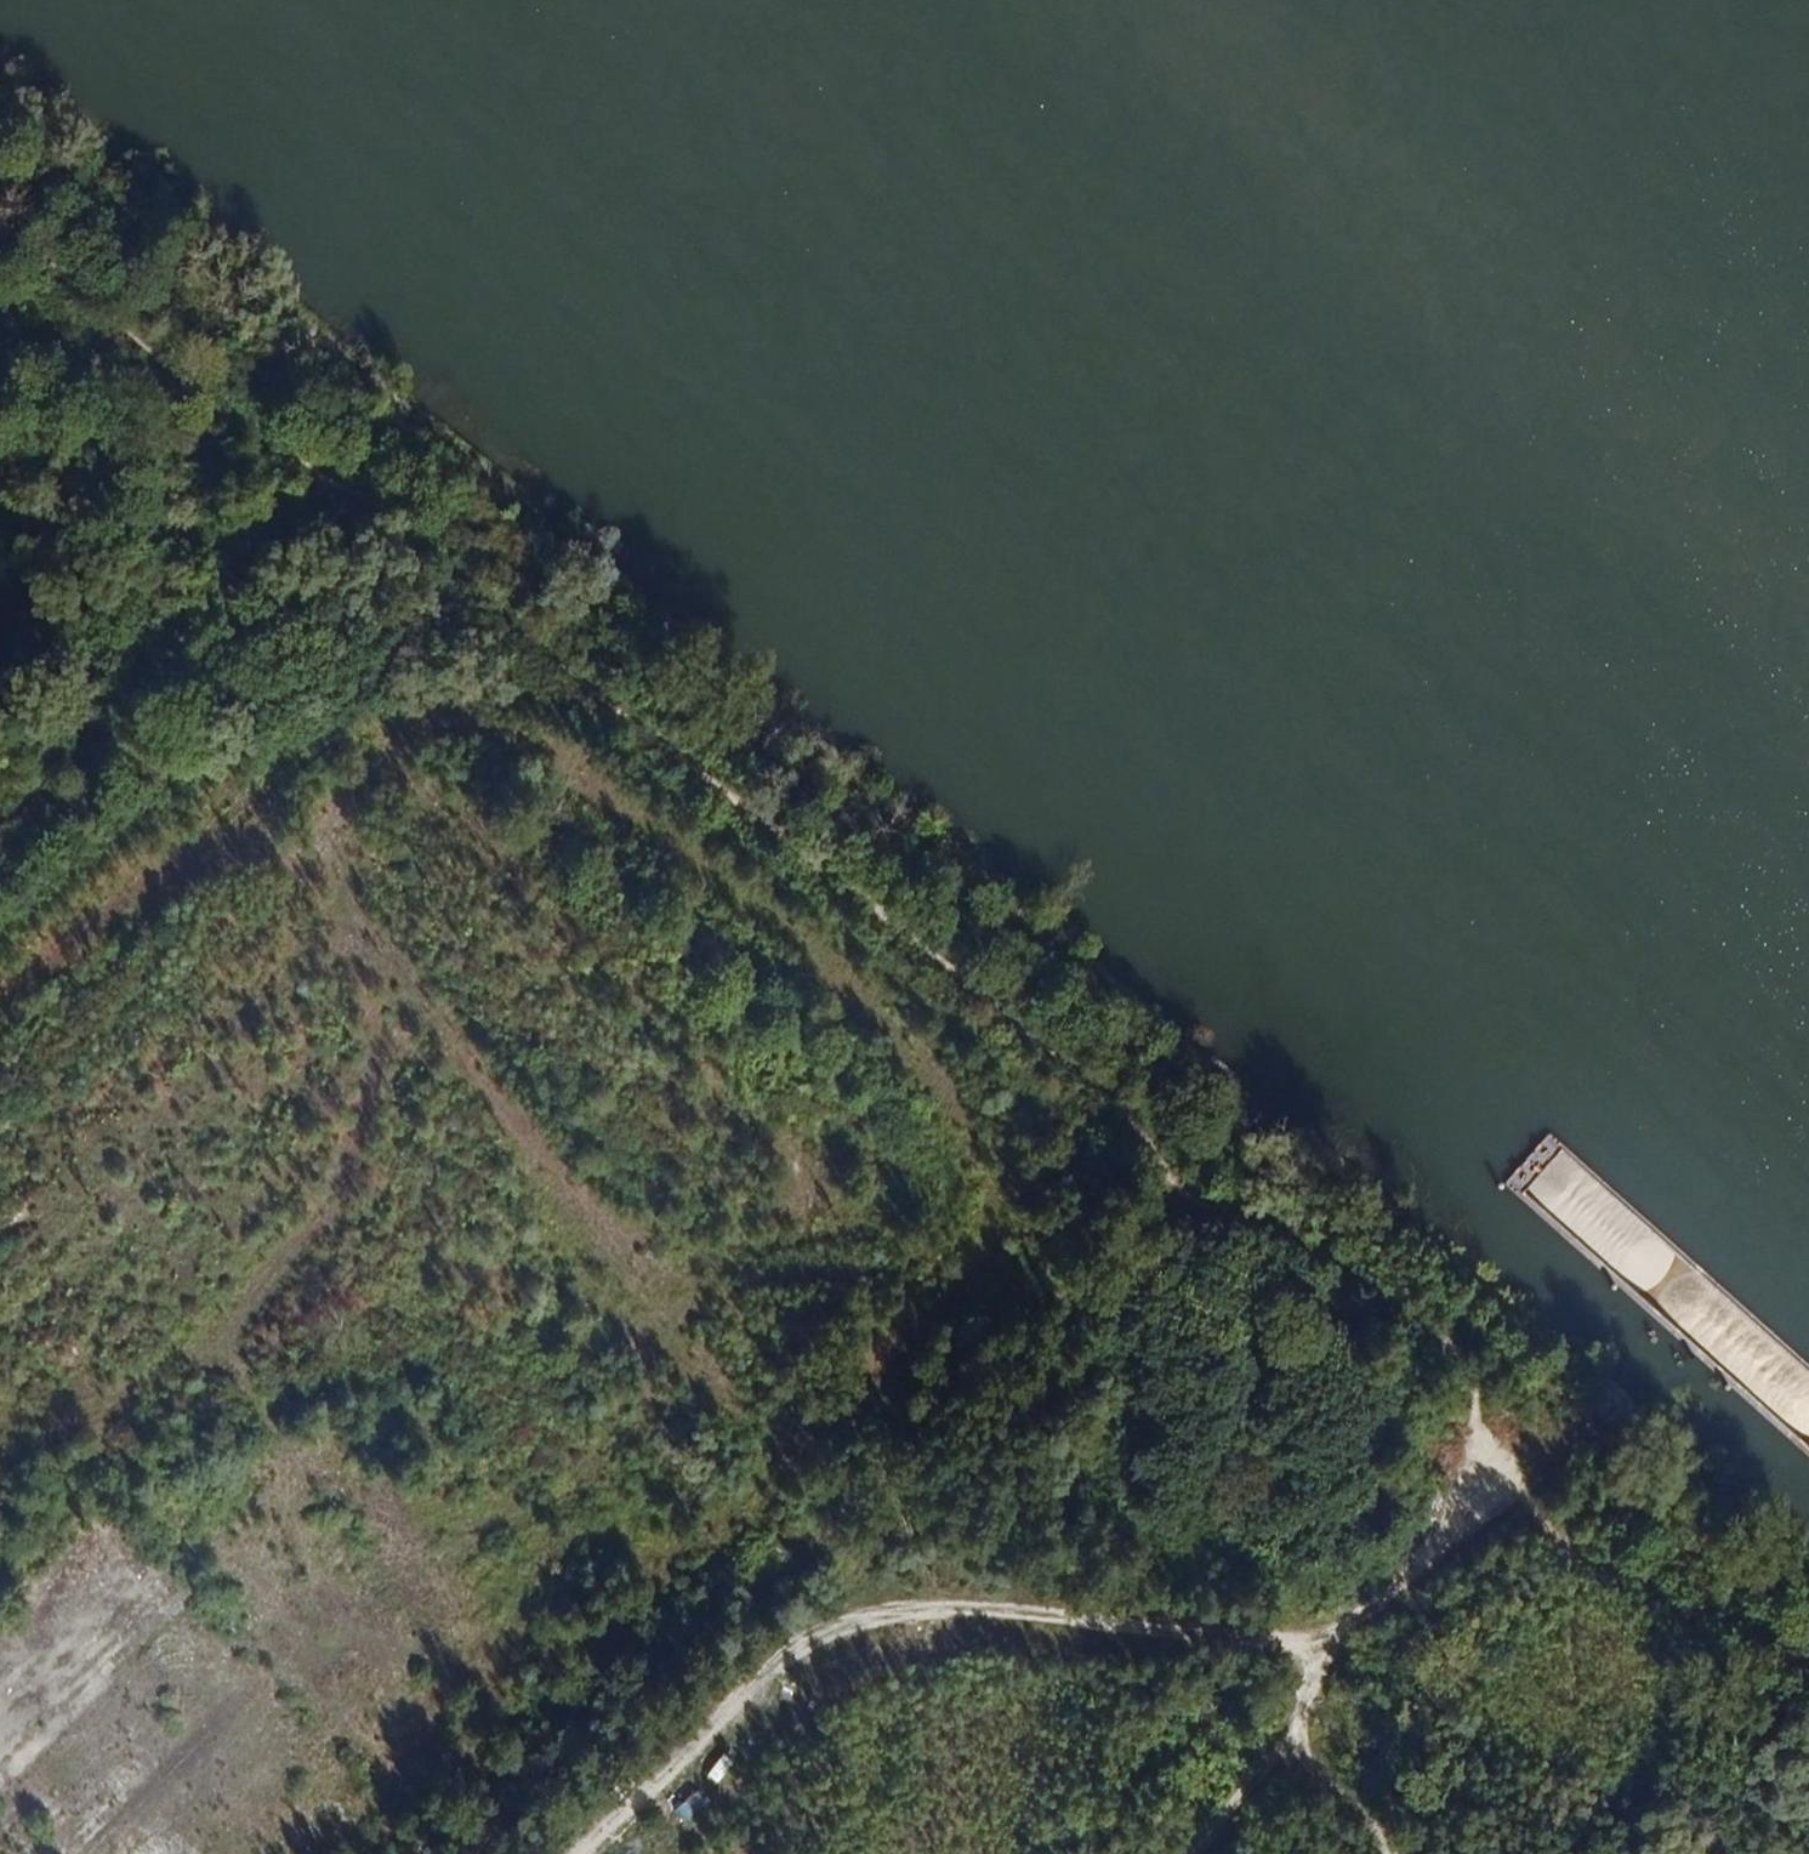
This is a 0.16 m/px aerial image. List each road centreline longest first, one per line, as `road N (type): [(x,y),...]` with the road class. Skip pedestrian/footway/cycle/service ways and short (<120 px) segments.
road 1 (track): [(565,1853),(842,1585),(1337,1627),(1495,1468)]
road 2 (track): [(1197,1853),(1337,1627),(1305,1735),(1390,1853)]

